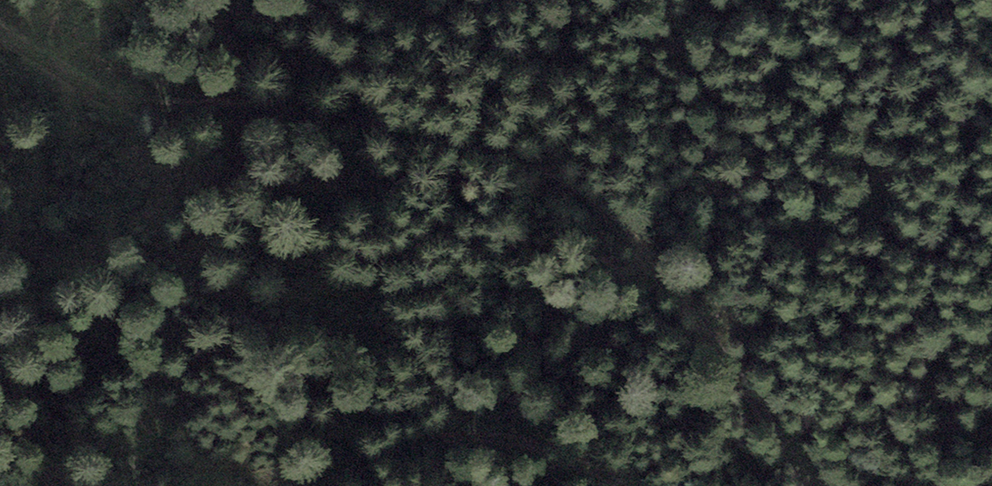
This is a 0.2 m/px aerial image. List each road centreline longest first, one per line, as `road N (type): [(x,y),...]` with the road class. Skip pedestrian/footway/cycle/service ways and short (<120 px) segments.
road 1 (track): [(0,29),(116,104),(431,137),(575,196),(710,333),(812,485)]
road 2 (track): [(617,485),(599,472),(504,438),(335,485)]

